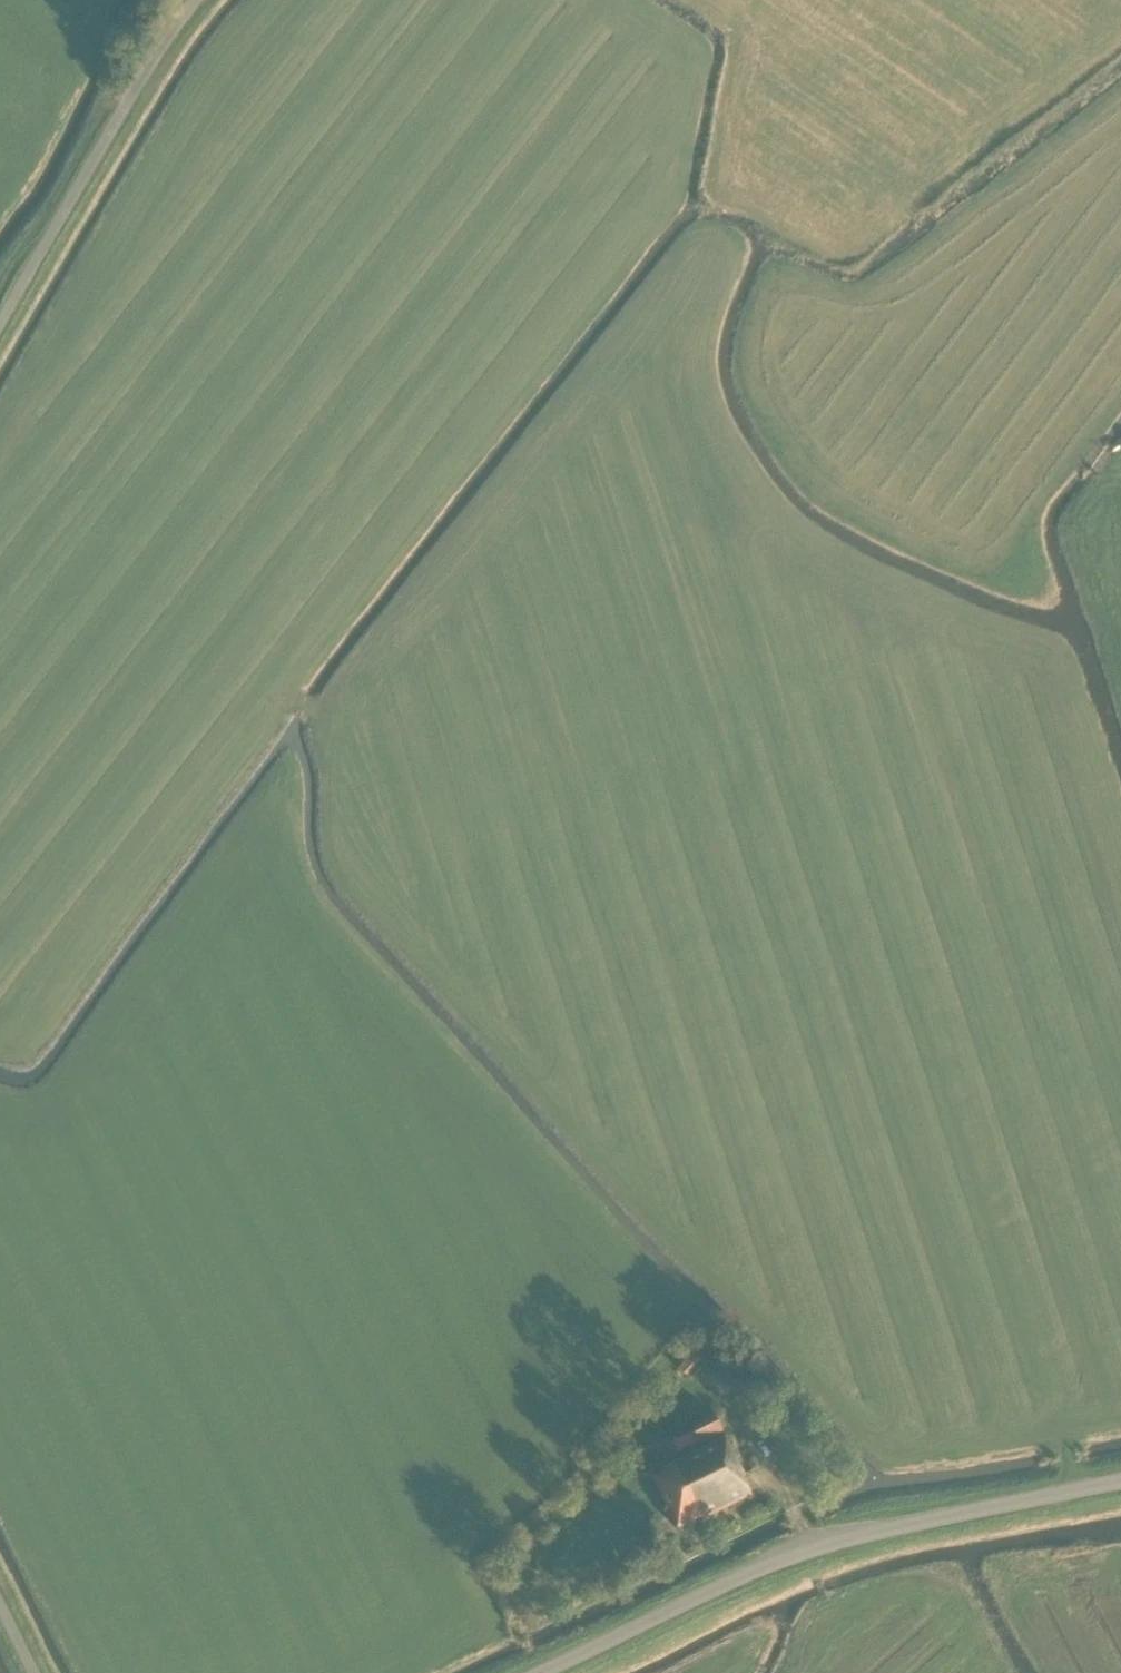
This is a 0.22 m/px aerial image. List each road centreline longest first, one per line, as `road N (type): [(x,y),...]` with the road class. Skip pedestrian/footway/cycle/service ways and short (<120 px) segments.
road 1 (unclassified): [(542,1672),(805,1552),(1120,1482)]
road 2 (unclassified): [(0,324),(136,87),(200,0)]

